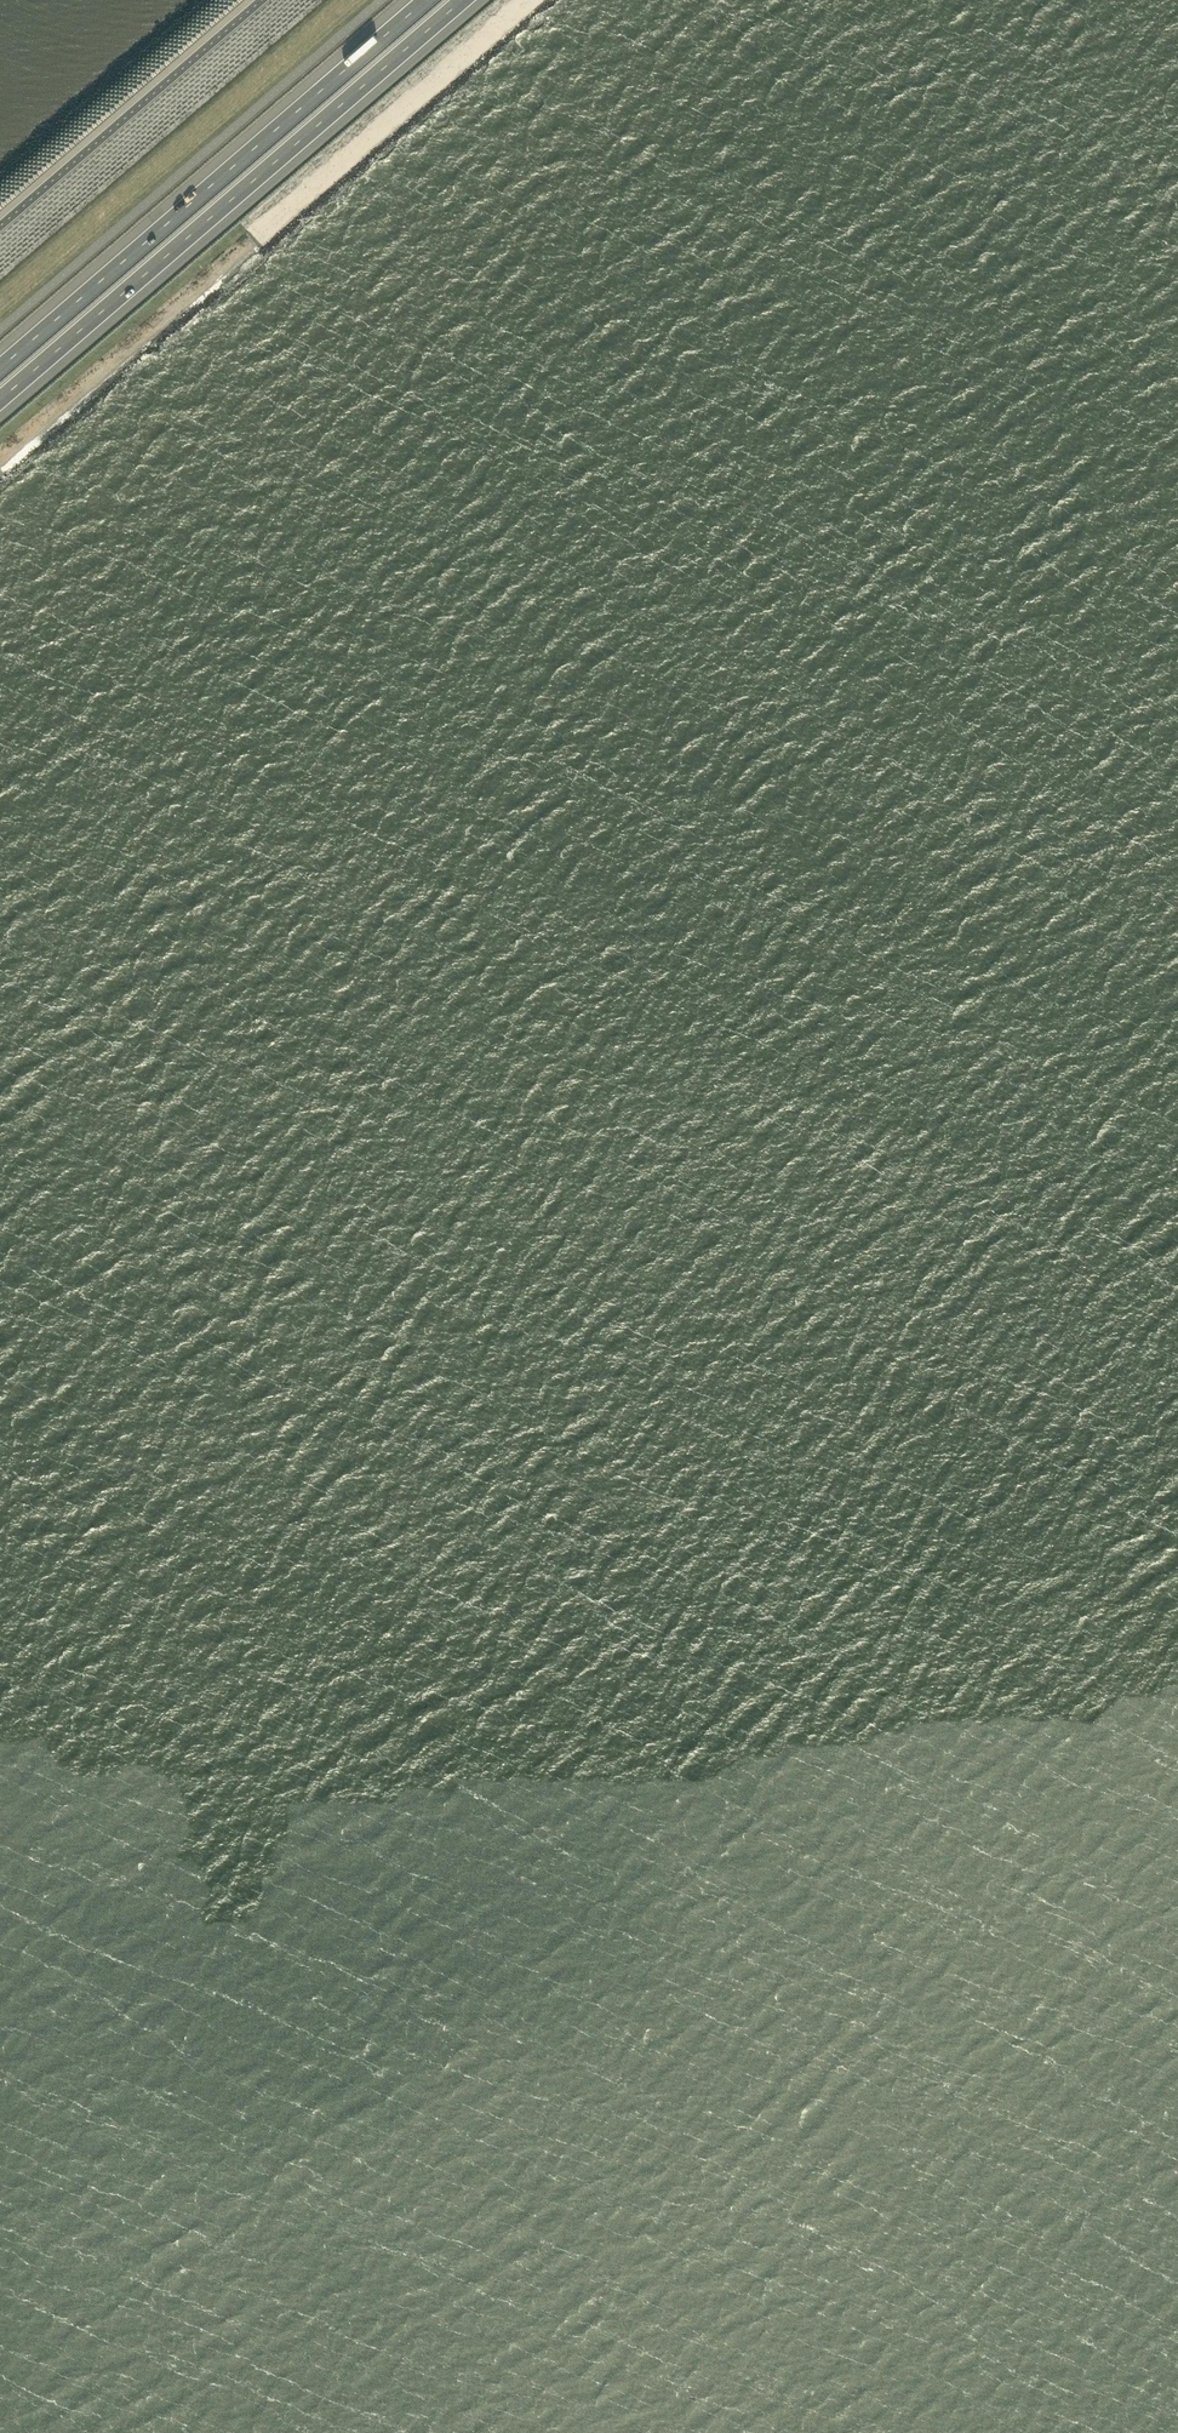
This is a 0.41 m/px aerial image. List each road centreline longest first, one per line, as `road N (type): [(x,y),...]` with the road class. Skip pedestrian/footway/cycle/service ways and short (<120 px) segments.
road 1 (motorway): [(0,398),(460,0)]
road 2 (motorway): [(423,0),(0,365)]

